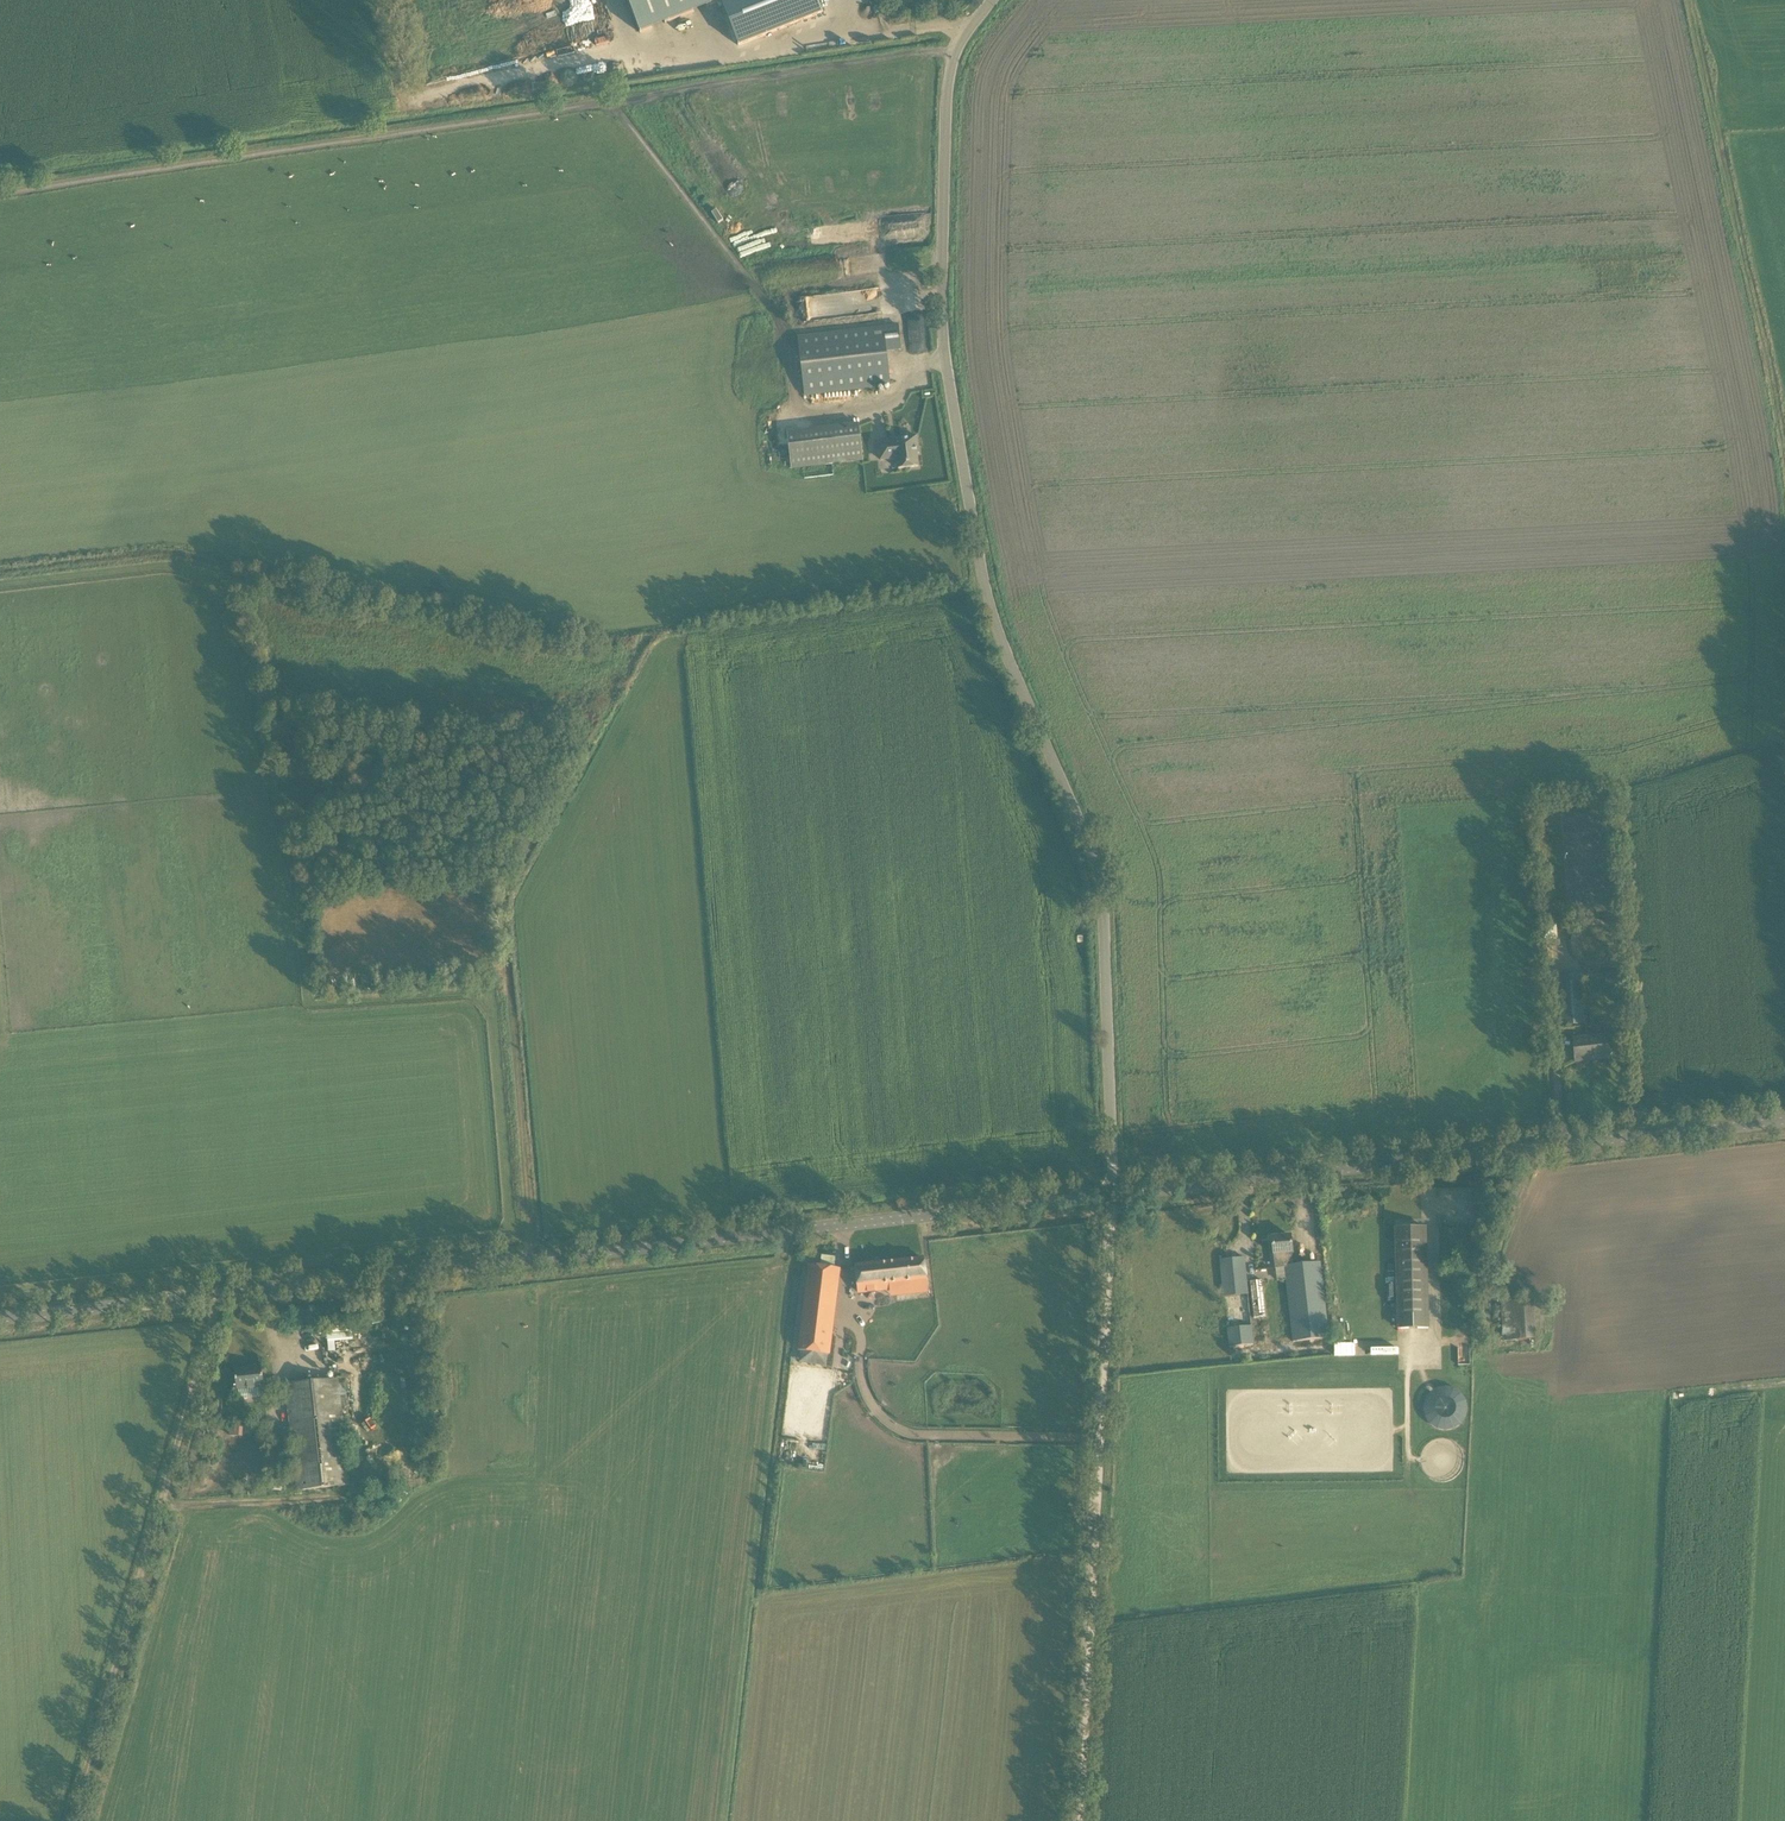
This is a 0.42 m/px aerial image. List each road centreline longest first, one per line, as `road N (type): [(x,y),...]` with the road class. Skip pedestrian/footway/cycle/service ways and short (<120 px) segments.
road 1 (unclassified): [(1113,1196),(1101,885),(987,601),(941,342),(947,82),(955,50),(991,0)]
road 2 (unclassified): [(1113,1196),(0,1319)]
road 3 (unclassified): [(1113,1196),(1784,1120)]
road 4 (track): [(1113,1196),(1080,1820)]
road 5 (track): [(70,1820),(219,1295)]
road 6 (track): [(1692,0),(1784,460)]

